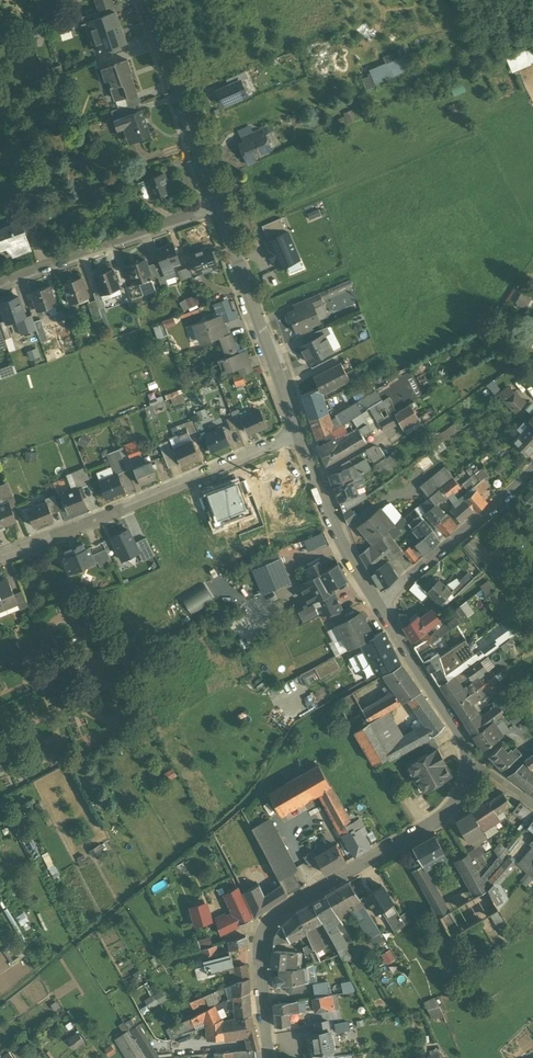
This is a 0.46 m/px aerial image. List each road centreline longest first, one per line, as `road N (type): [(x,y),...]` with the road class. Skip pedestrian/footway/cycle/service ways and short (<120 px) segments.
road 1 (track): [(0,1000),(245,802),(293,722),(410,657)]
road 2 (residential): [(475,756),(439,816),(269,926),(261,951),(269,1057)]
road 3 (residential): [(0,556),(299,434)]
road 4 (residential): [(218,205),(299,434)]
road 5 (residential): [(218,205),(0,282)]
road 6 (residential): [(218,205),(151,0)]
road 7 (residential): [(381,607),(532,469)]
road 8 (residential): [(299,434),(343,543),(381,607)]
road 9 (residential): [(381,607),(475,756)]

